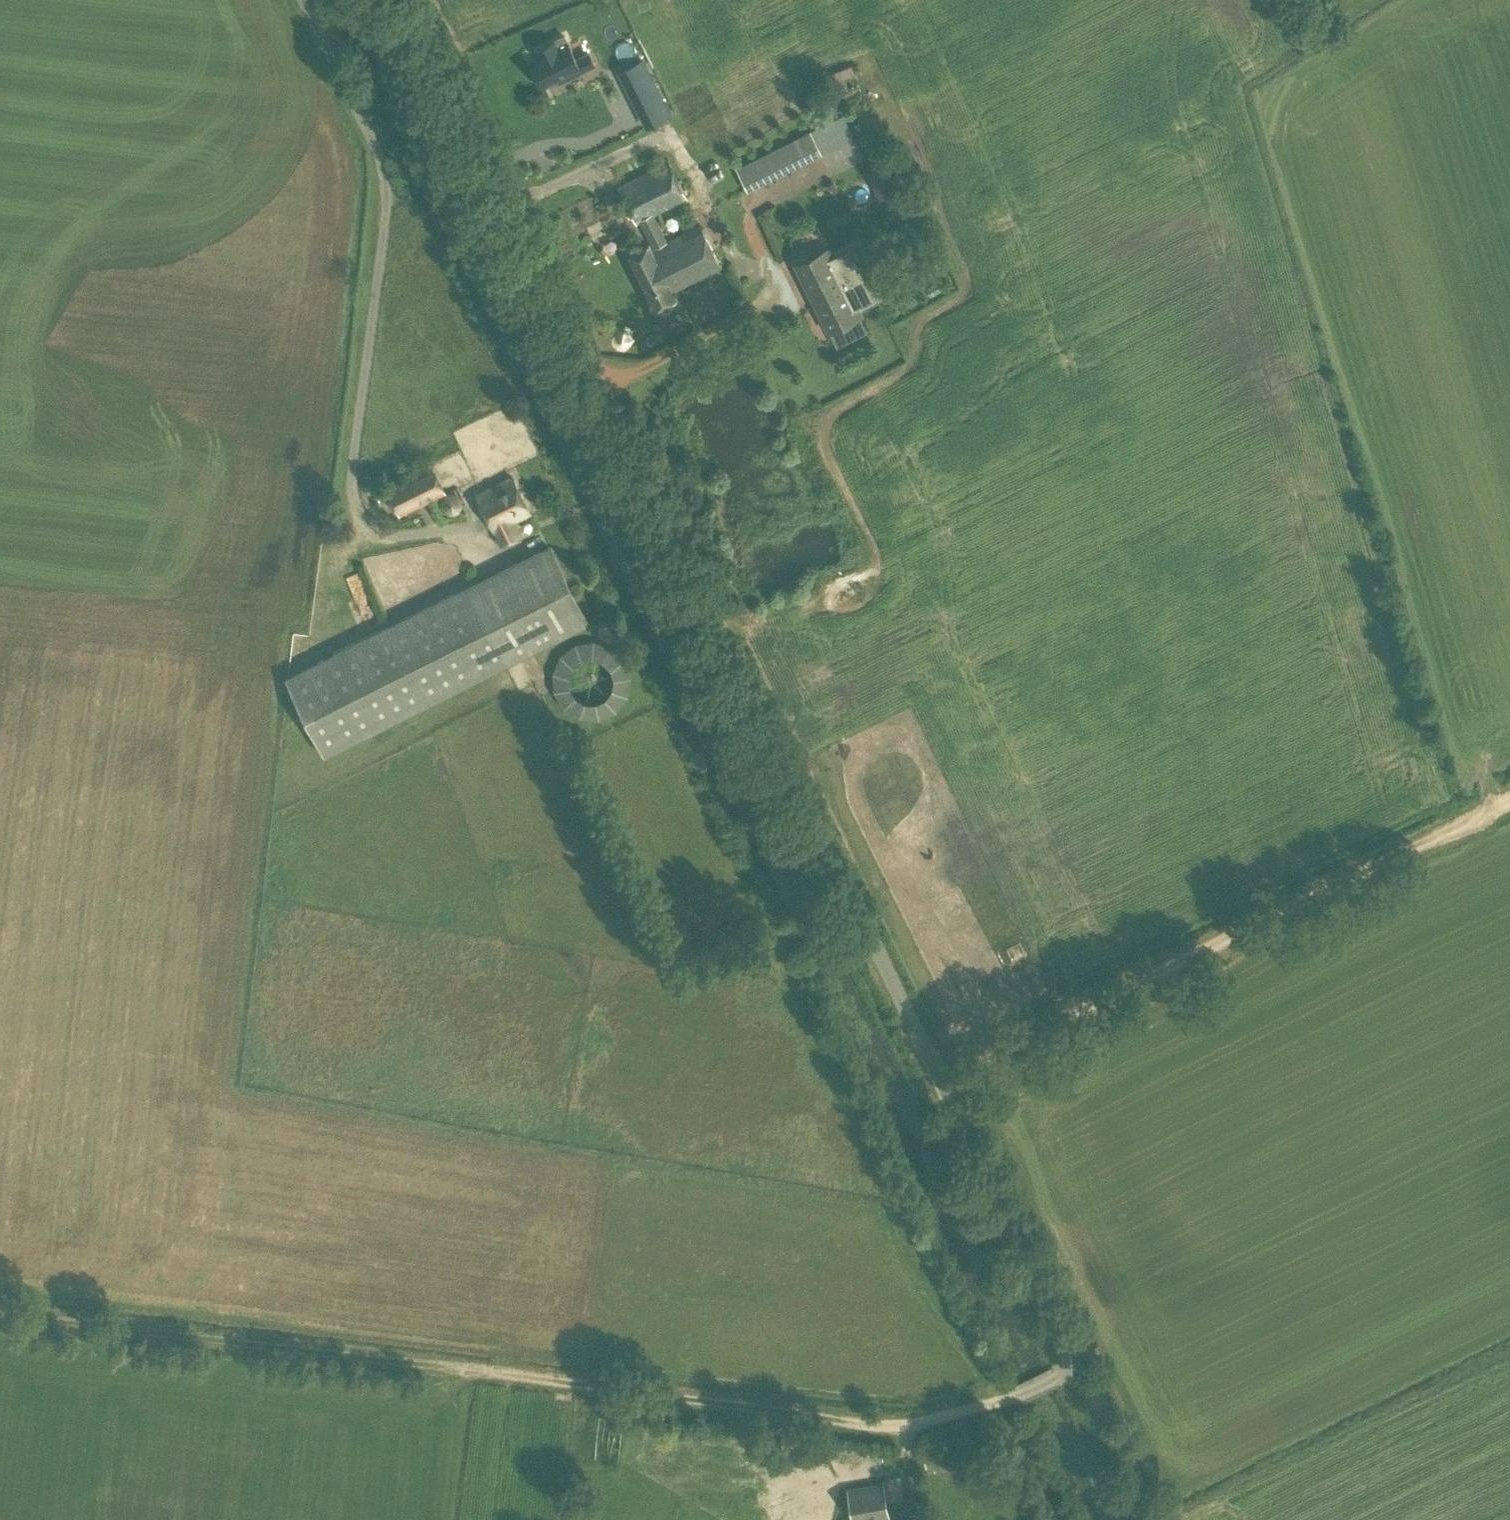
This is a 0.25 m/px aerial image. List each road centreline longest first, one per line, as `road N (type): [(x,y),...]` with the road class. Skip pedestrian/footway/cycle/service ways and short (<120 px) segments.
road 1 (unclassified): [(1155,1519),(411,0)]
road 2 (track): [(0,1321),(878,1427),(974,1413),(1079,1367)]
road 3 (track): [(939,1079),(1509,804)]
road 4 (unclassified): [(375,532),(351,484),(386,182),(303,0)]

